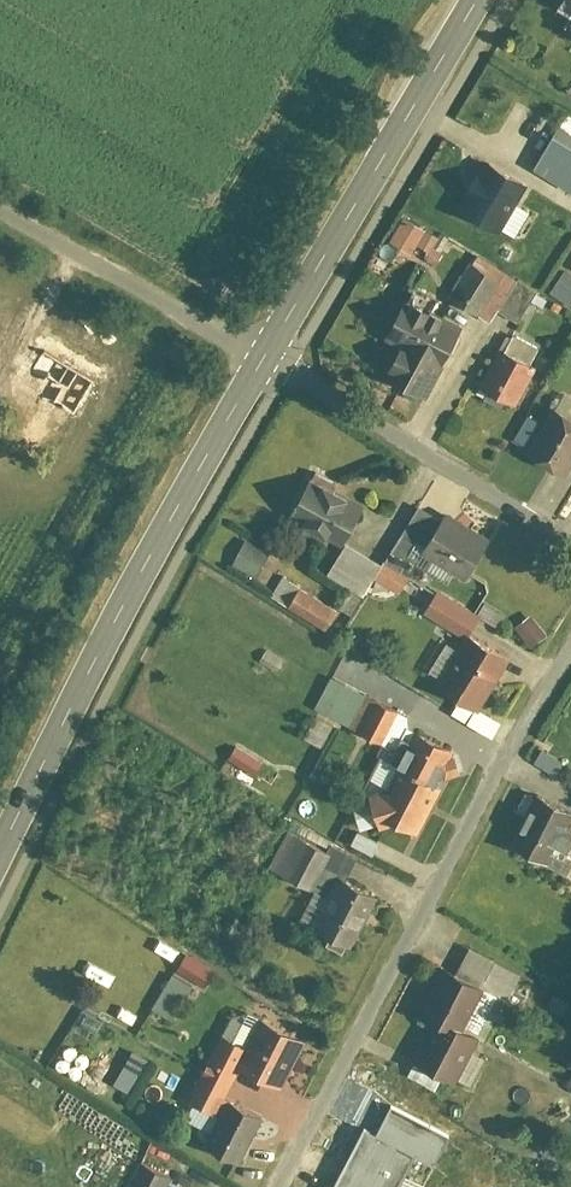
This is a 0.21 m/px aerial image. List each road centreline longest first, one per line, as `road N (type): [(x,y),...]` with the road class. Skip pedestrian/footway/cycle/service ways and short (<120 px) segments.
road 1 (residential): [(570,652),(283,1186)]
road 2 (secondary): [(0,852),(269,355)]
road 3 (secondary): [(269,355),(479,0)]
road 4 (residential): [(570,537),(269,355)]
road 5 (unclassified): [(269,355),(0,202)]

